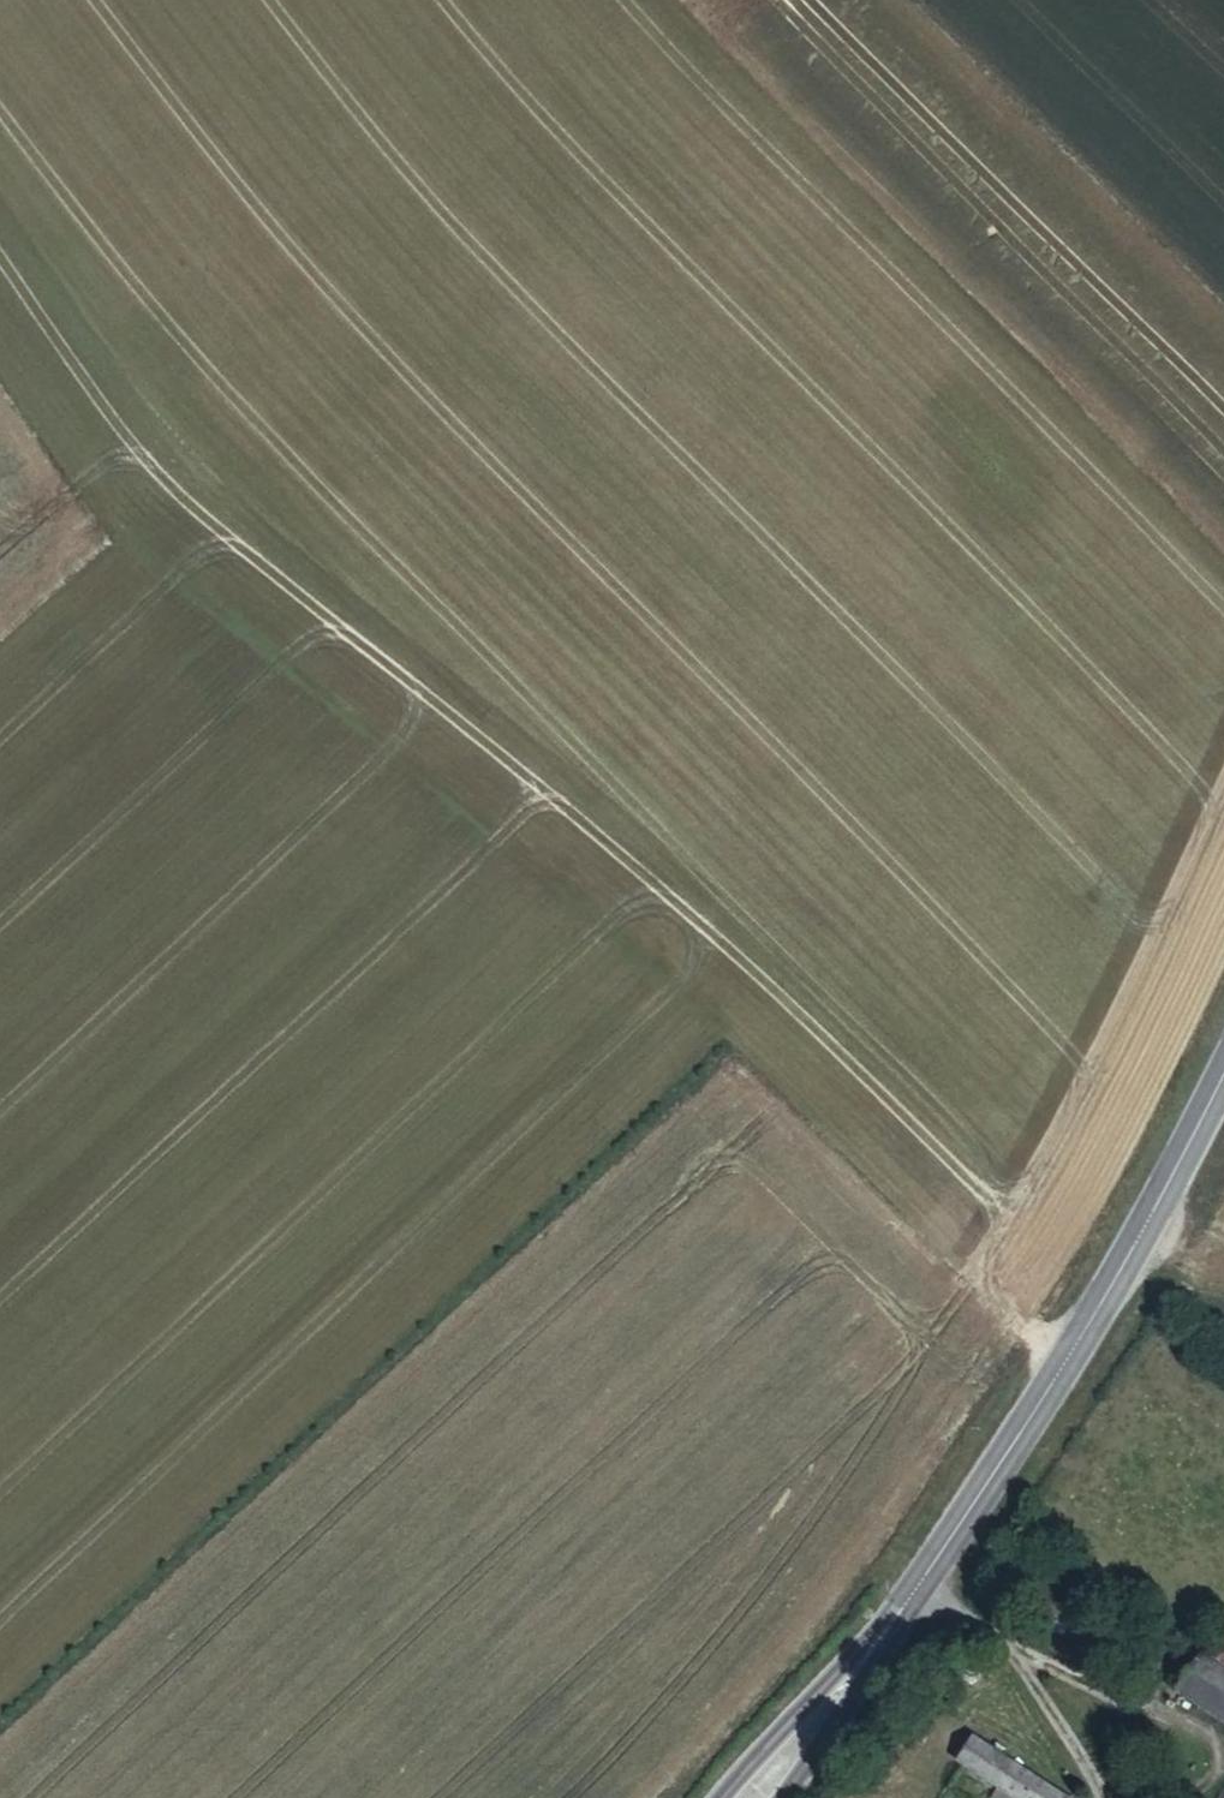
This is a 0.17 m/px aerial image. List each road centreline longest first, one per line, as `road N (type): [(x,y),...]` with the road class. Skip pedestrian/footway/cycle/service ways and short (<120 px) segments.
road 1 (tertiary): [(1223,1078),(1127,1268),(927,1573),(747,1797)]

